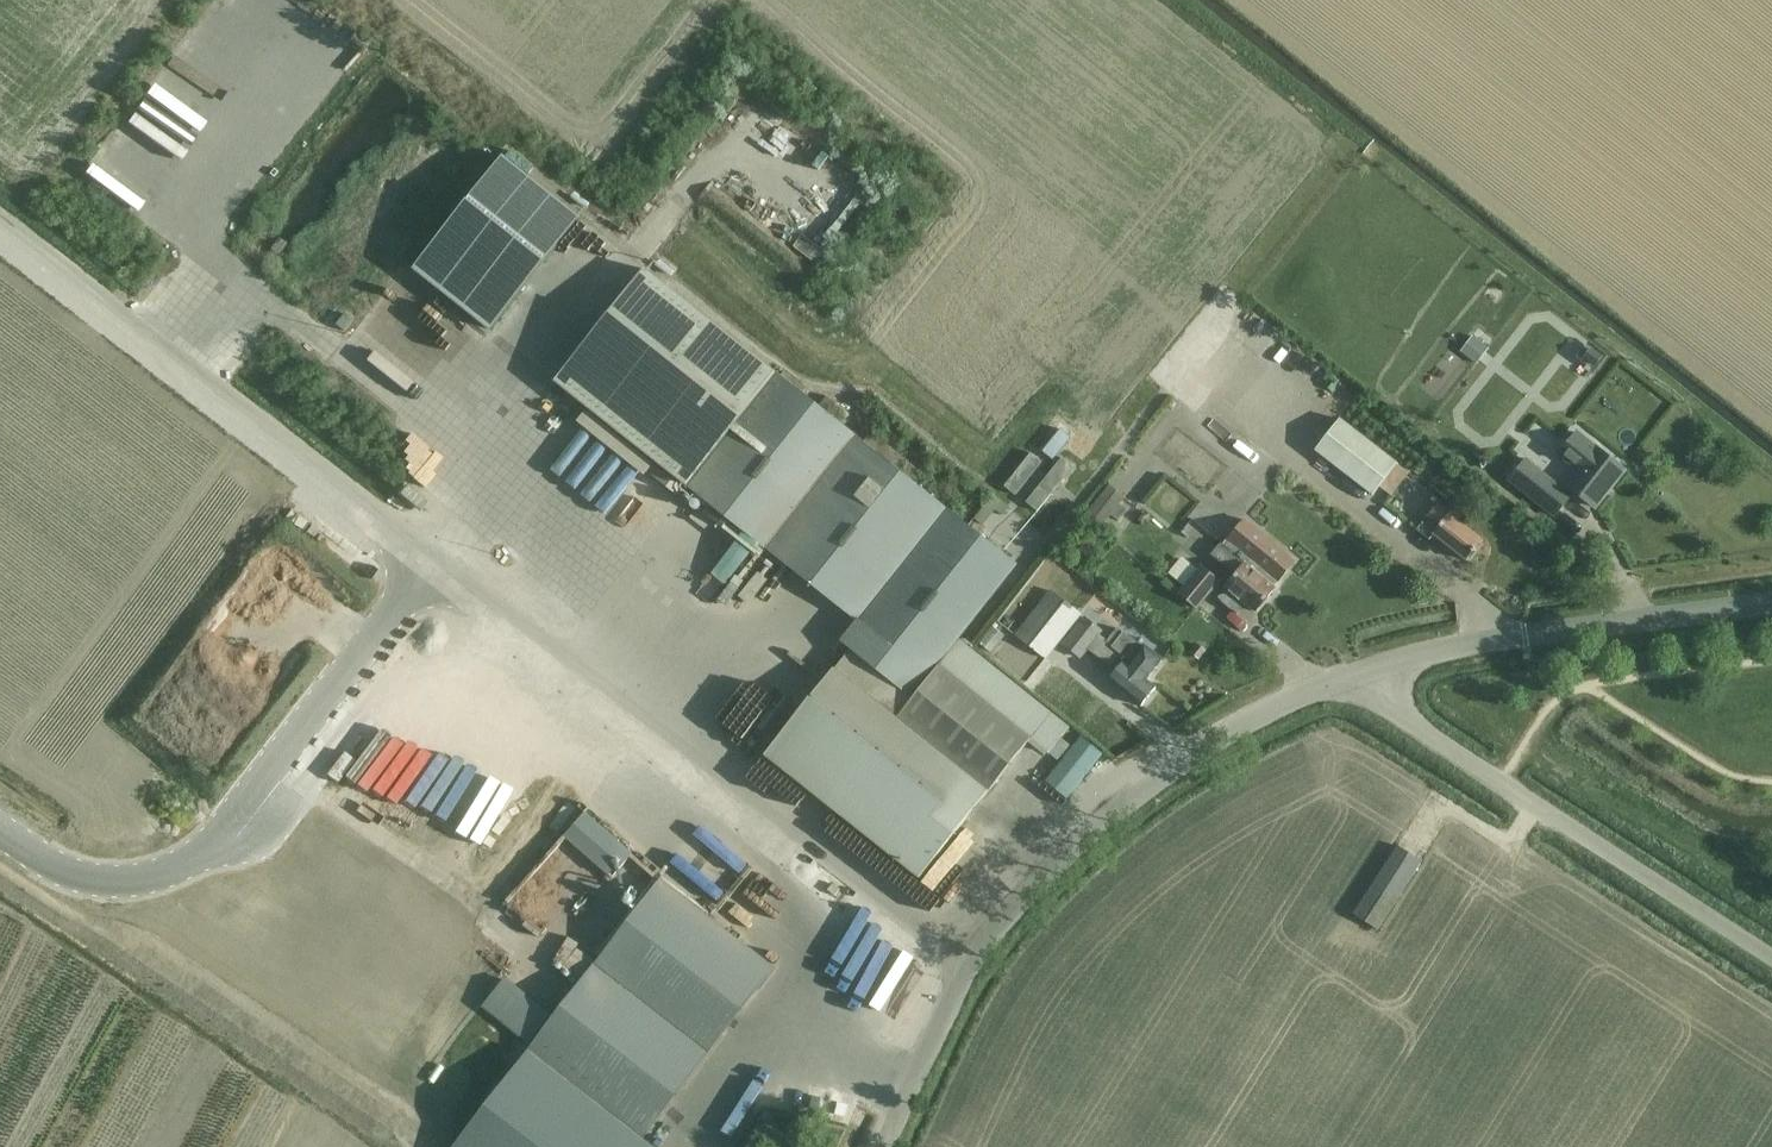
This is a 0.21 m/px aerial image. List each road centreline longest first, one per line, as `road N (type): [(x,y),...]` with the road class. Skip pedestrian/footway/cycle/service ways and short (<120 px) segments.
road 1 (residential): [(1372,669),(1264,715),(1156,776),(1056,858),(966,954),(881,1146)]
road 2 (unclassified): [(1771,953),(1499,780),(1388,701),(1372,669)]
road 3 (residential): [(1771,601),(1486,640),(1372,669)]

